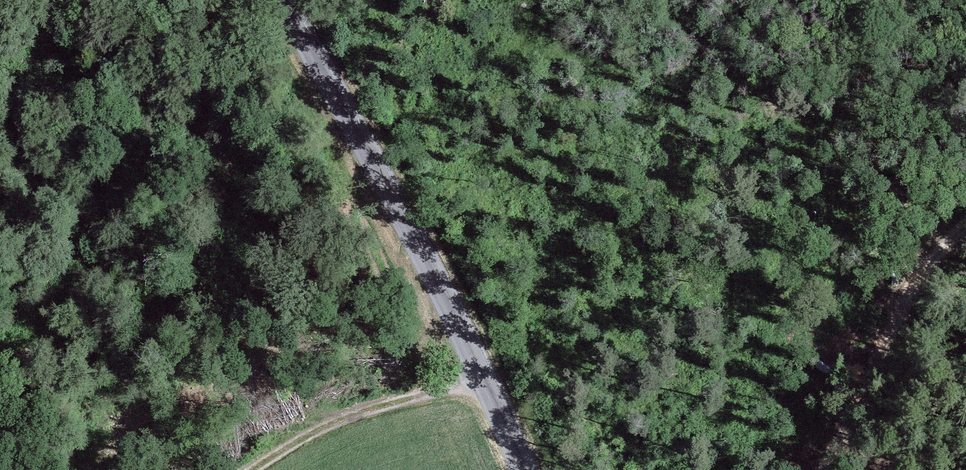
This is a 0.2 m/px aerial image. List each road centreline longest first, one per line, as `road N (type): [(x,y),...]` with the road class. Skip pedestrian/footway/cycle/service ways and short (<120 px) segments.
road 1 (tertiary): [(281,0),(389,196),(524,469)]
road 2 (track): [(804,469),(965,241)]
road 3 (track): [(481,374),(387,397),(301,434),(248,469)]

